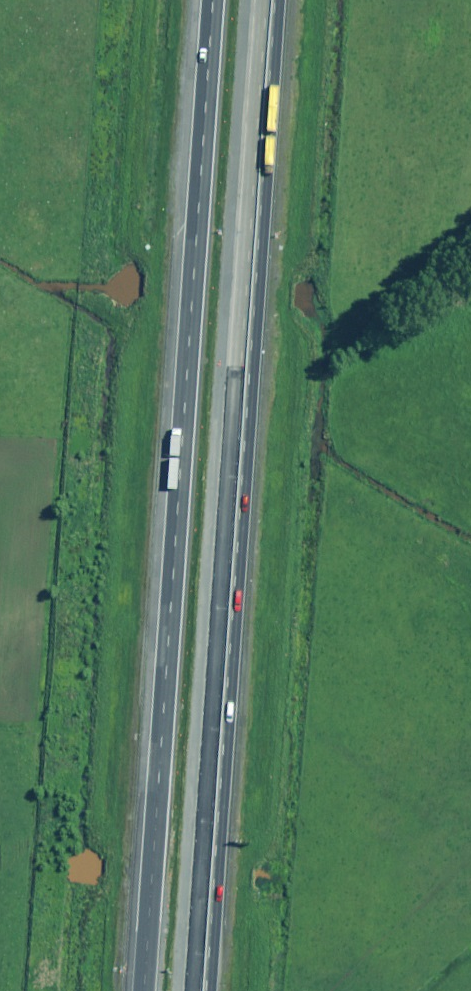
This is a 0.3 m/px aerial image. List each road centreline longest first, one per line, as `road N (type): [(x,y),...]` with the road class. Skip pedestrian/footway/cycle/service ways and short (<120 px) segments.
road 1 (motorway): [(145,990),(223,0)]
road 2 (motorway): [(277,0),(201,990)]

